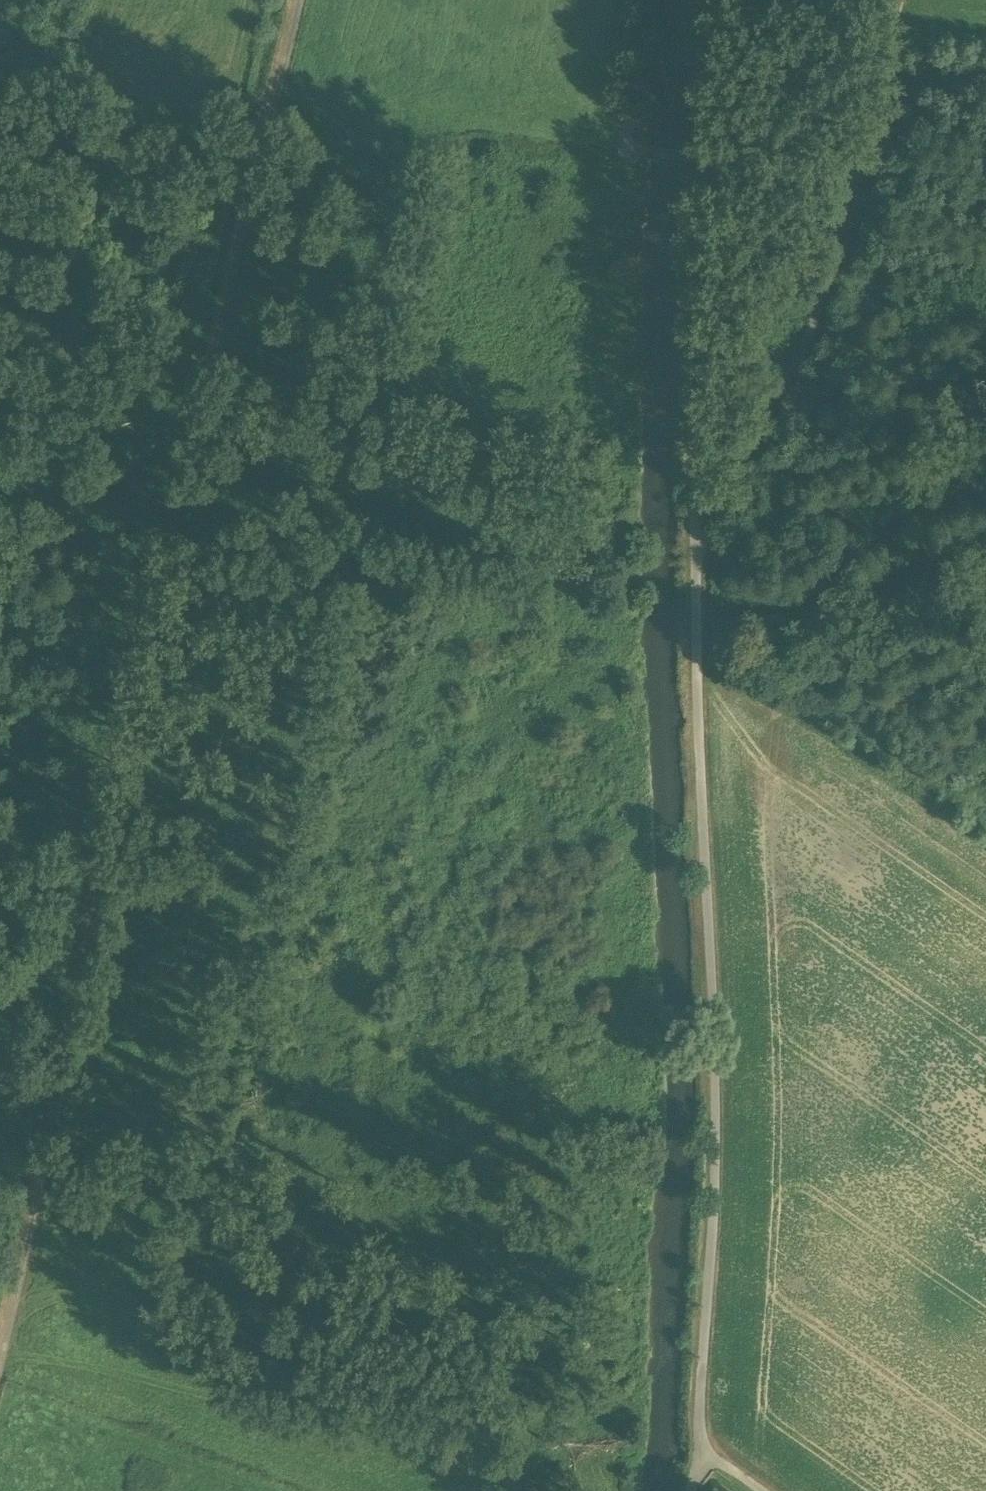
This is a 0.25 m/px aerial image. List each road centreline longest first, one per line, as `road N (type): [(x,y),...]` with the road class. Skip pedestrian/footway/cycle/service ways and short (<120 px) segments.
road 1 (track): [(310,0),(0,1389)]
road 2 (track): [(705,1464),(723,1176),(705,560)]
road 3 (track): [(705,560),(726,533),(824,329),(864,172),(714,167)]
road 4 (track): [(705,560),(714,167)]
road 5 (track): [(714,167),(639,155),(663,0)]
road 6 (track): [(864,172),(907,0)]

